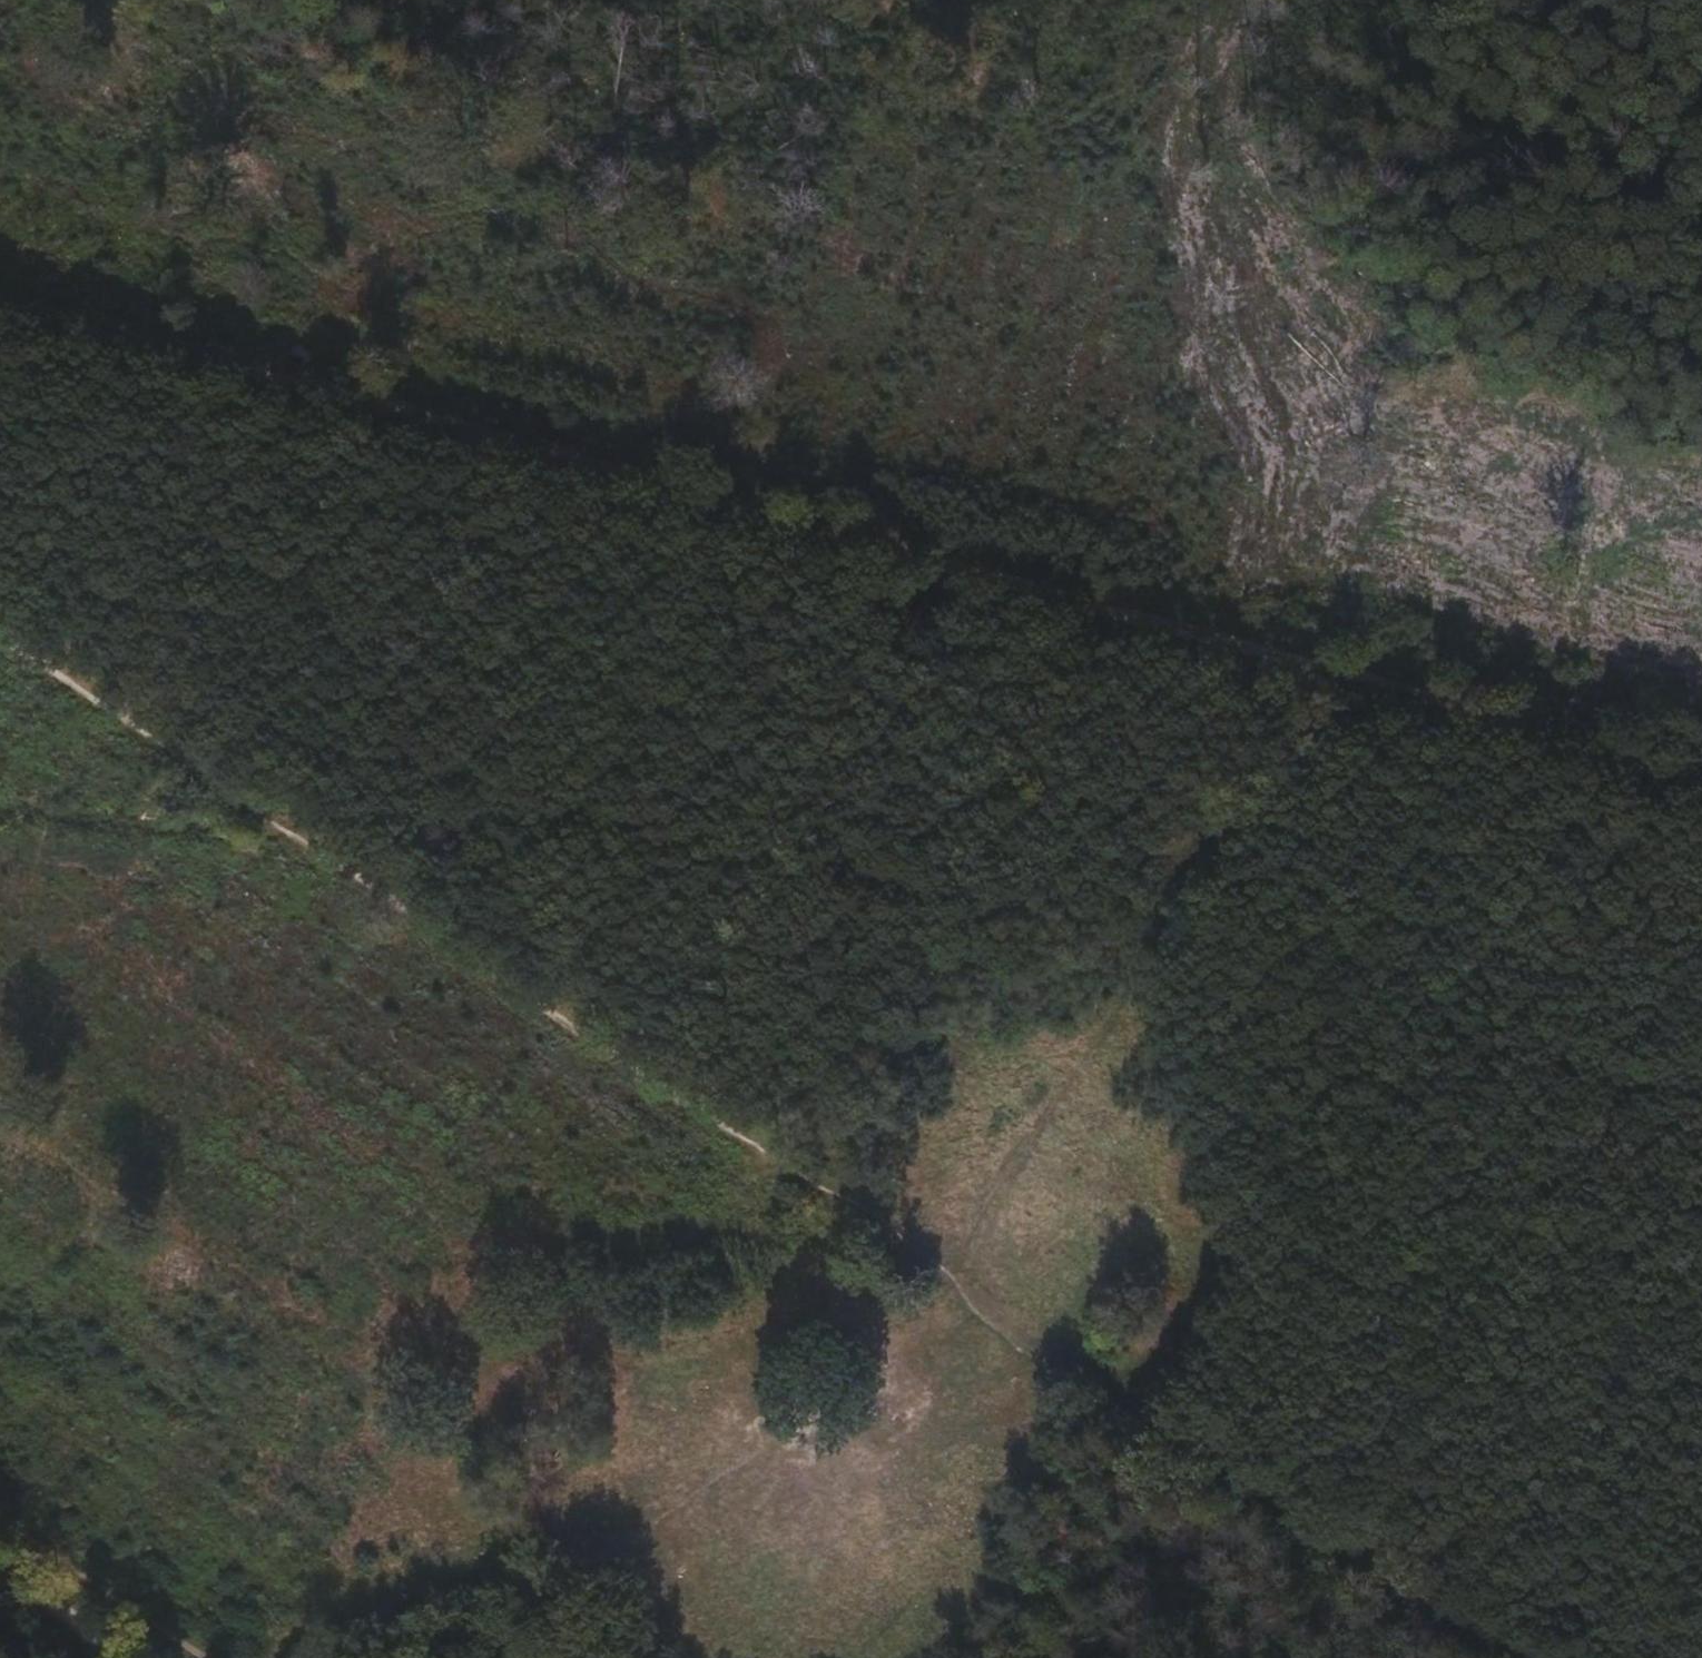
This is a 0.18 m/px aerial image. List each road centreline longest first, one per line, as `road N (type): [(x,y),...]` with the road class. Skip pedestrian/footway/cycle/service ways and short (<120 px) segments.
road 1 (track): [(0,299),(1701,782)]
road 2 (track): [(128,1657),(0,1577)]

